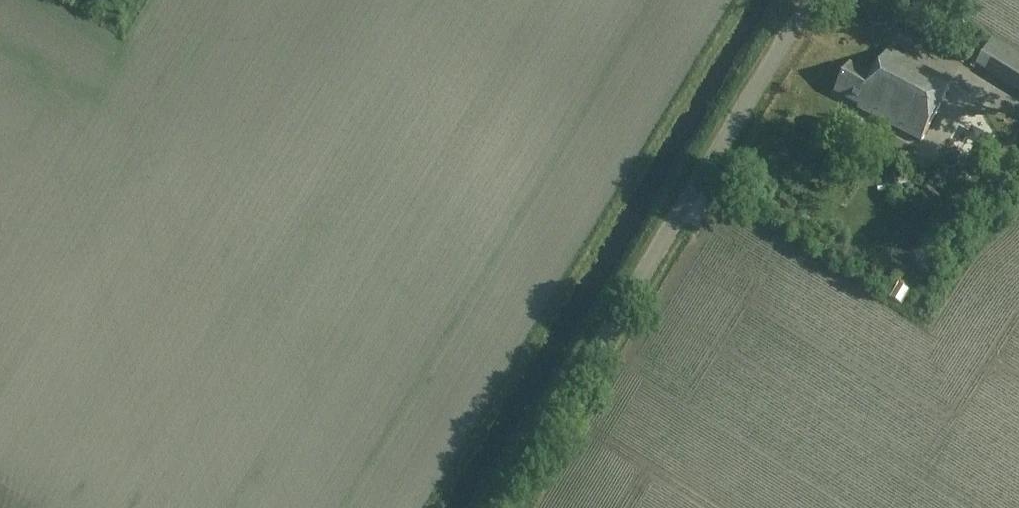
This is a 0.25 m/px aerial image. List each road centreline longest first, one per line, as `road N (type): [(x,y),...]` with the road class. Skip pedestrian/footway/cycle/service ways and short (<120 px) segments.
road 1 (unclassified): [(500,507),(809,0)]

